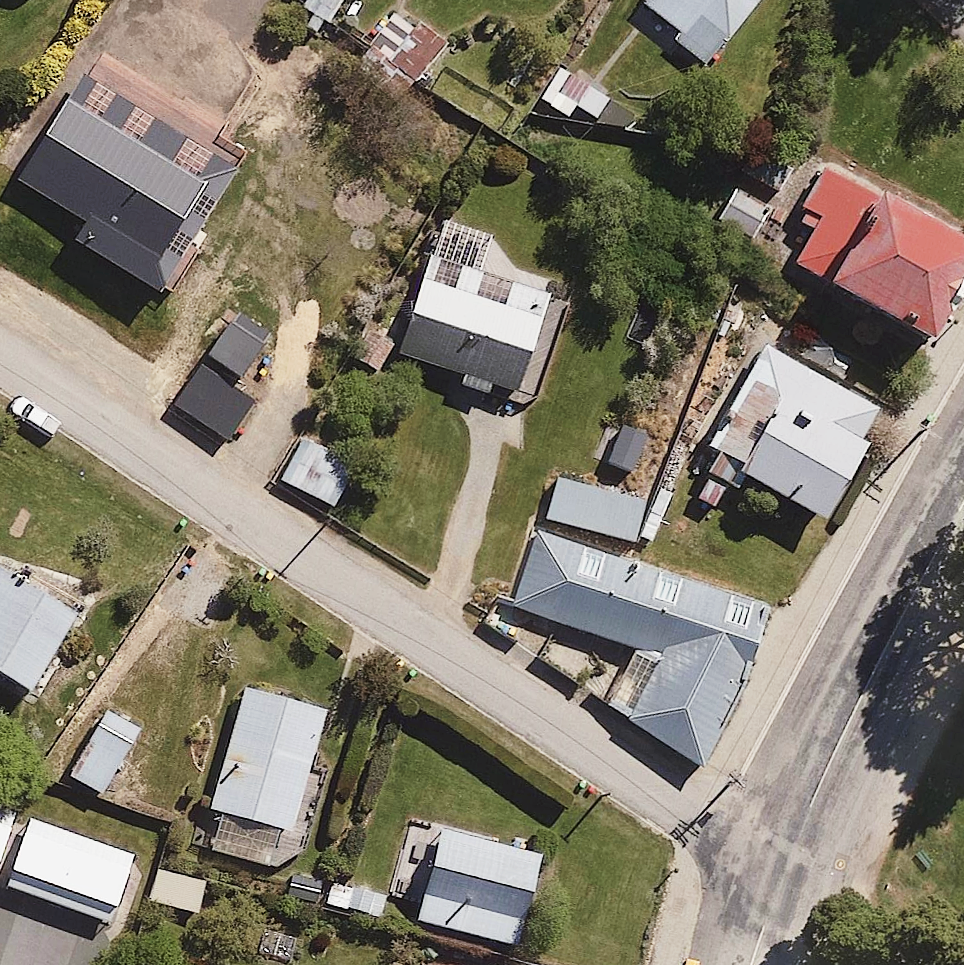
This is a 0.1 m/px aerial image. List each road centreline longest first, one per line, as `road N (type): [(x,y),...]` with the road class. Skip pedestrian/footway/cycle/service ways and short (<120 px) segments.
road 1 (residential): [(0,351),(786,863)]
road 2 (residential): [(786,863),(963,503)]

